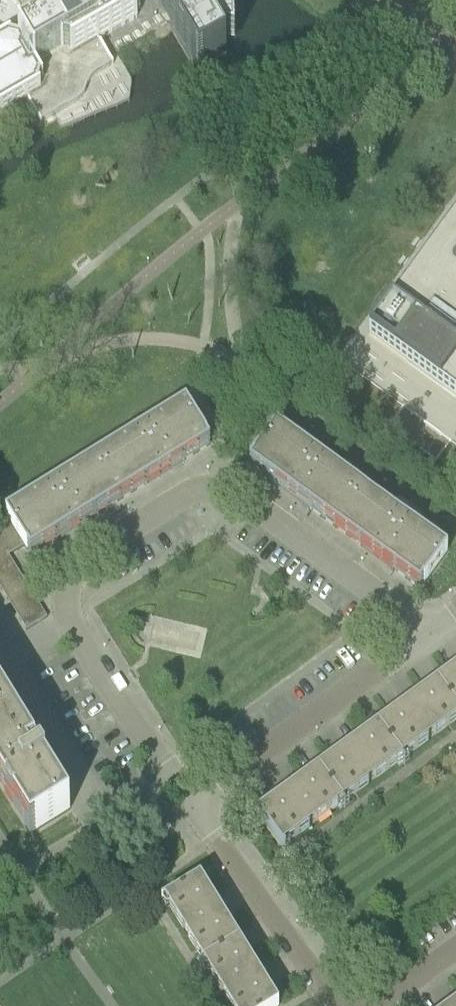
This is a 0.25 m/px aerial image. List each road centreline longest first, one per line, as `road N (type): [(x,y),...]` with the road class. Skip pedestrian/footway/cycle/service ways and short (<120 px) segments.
road 1 (residential): [(72,629),(64,591),(80,561),(187,494),(219,489),(247,500),(425,633)]
road 2 (residential): [(191,805),(425,633)]
road 3 (residential): [(341,1005),(191,805)]
road 4 (residential): [(191,805),(72,629)]
road 5 (residential): [(106,819),(12,662)]

